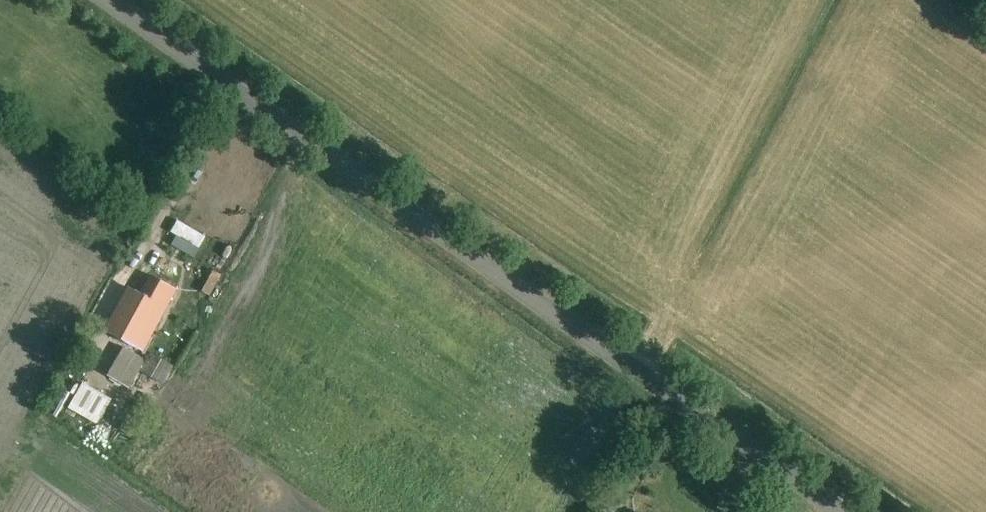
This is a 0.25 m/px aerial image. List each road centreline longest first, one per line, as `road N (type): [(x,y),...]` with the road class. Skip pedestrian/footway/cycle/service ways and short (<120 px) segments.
road 1 (unclassified): [(841,511),(106,0)]

